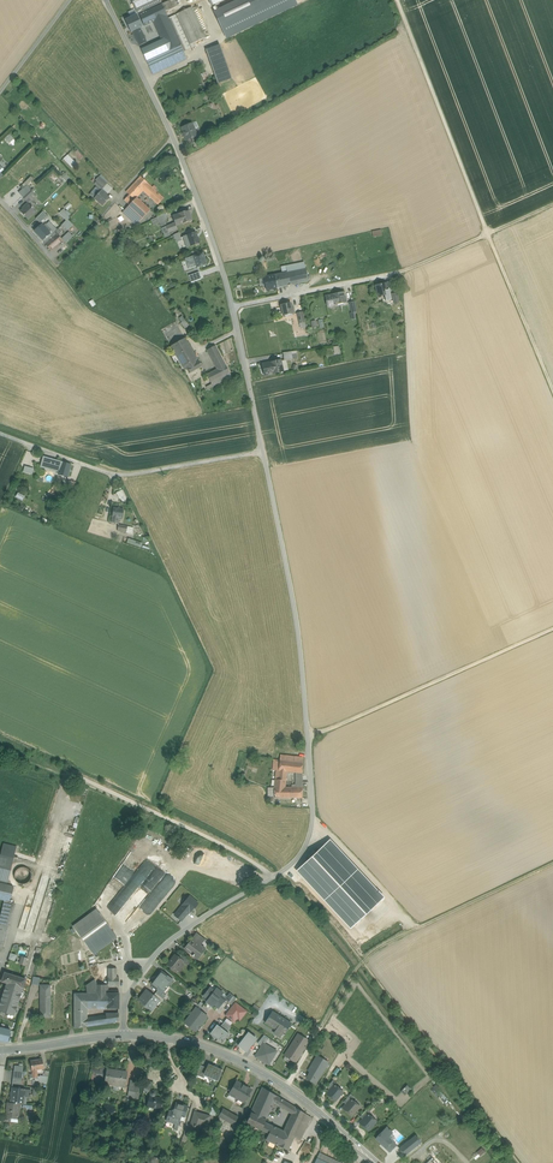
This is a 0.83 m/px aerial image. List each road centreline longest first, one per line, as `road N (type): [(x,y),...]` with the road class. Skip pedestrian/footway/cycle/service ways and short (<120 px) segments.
road 1 (unclassified): [(123,1036),(128,996),(154,956),(295,862),(311,830),(297,625),(263,452)]
road 2 (track): [(146,790),(249,852),(320,910),(519,1162)]
road 3 (track): [(397,0),(552,388)]
road 4 (track): [(286,1088),(354,972),(378,948),(552,863)]
road 5 (secondary): [(123,1036),(176,1040),(238,1061),(308,1104),(375,1162)]
road 6 (unclassified): [(0,433),(109,474),(263,452)]
road 7 (track): [(552,626),(308,737)]
road 8 (unclassified): [(233,307),(174,139)]
road 9 (unclassified): [(233,307),(399,272)]
road 10 (track): [(399,272),(552,204)]
road 11 (unclassified): [(174,139),(106,0)]
road 12 (unclassified): [(263,452),(233,307)]
road 13 (secondary): [(4,1051),(123,1036)]

